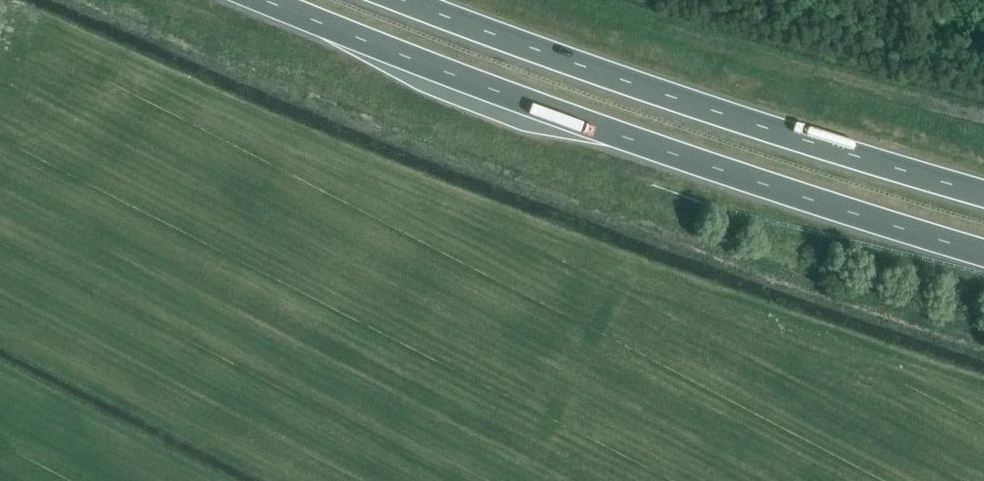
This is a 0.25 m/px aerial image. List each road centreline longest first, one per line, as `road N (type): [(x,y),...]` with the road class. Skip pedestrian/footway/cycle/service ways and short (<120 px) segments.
road 1 (trunk): [(264,0),(538,107),(983,254)]
road 2 (trunk): [(983,194),(725,116),(405,0)]

